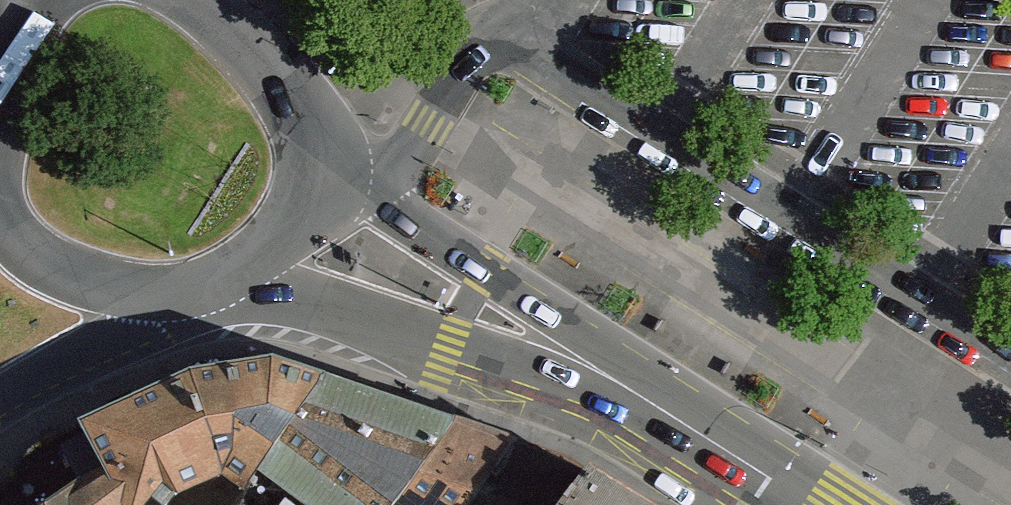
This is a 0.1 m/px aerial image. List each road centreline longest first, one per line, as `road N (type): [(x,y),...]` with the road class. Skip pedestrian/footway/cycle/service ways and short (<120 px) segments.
road 1 (primary): [(220,276),(321,297),(669,415)]
road 2 (primary): [(669,415),(605,355),(320,176)]
road 3 (primary): [(320,176),(309,118),(270,67),(189,0)]
road 4 (primary): [(0,395),(157,294)]
road 5 (primary): [(0,214),(36,259),(73,279),(157,294)]
road 6 (primary): [(810,504),(669,415)]
road 7 (primary): [(220,276),(295,223),(320,176)]

